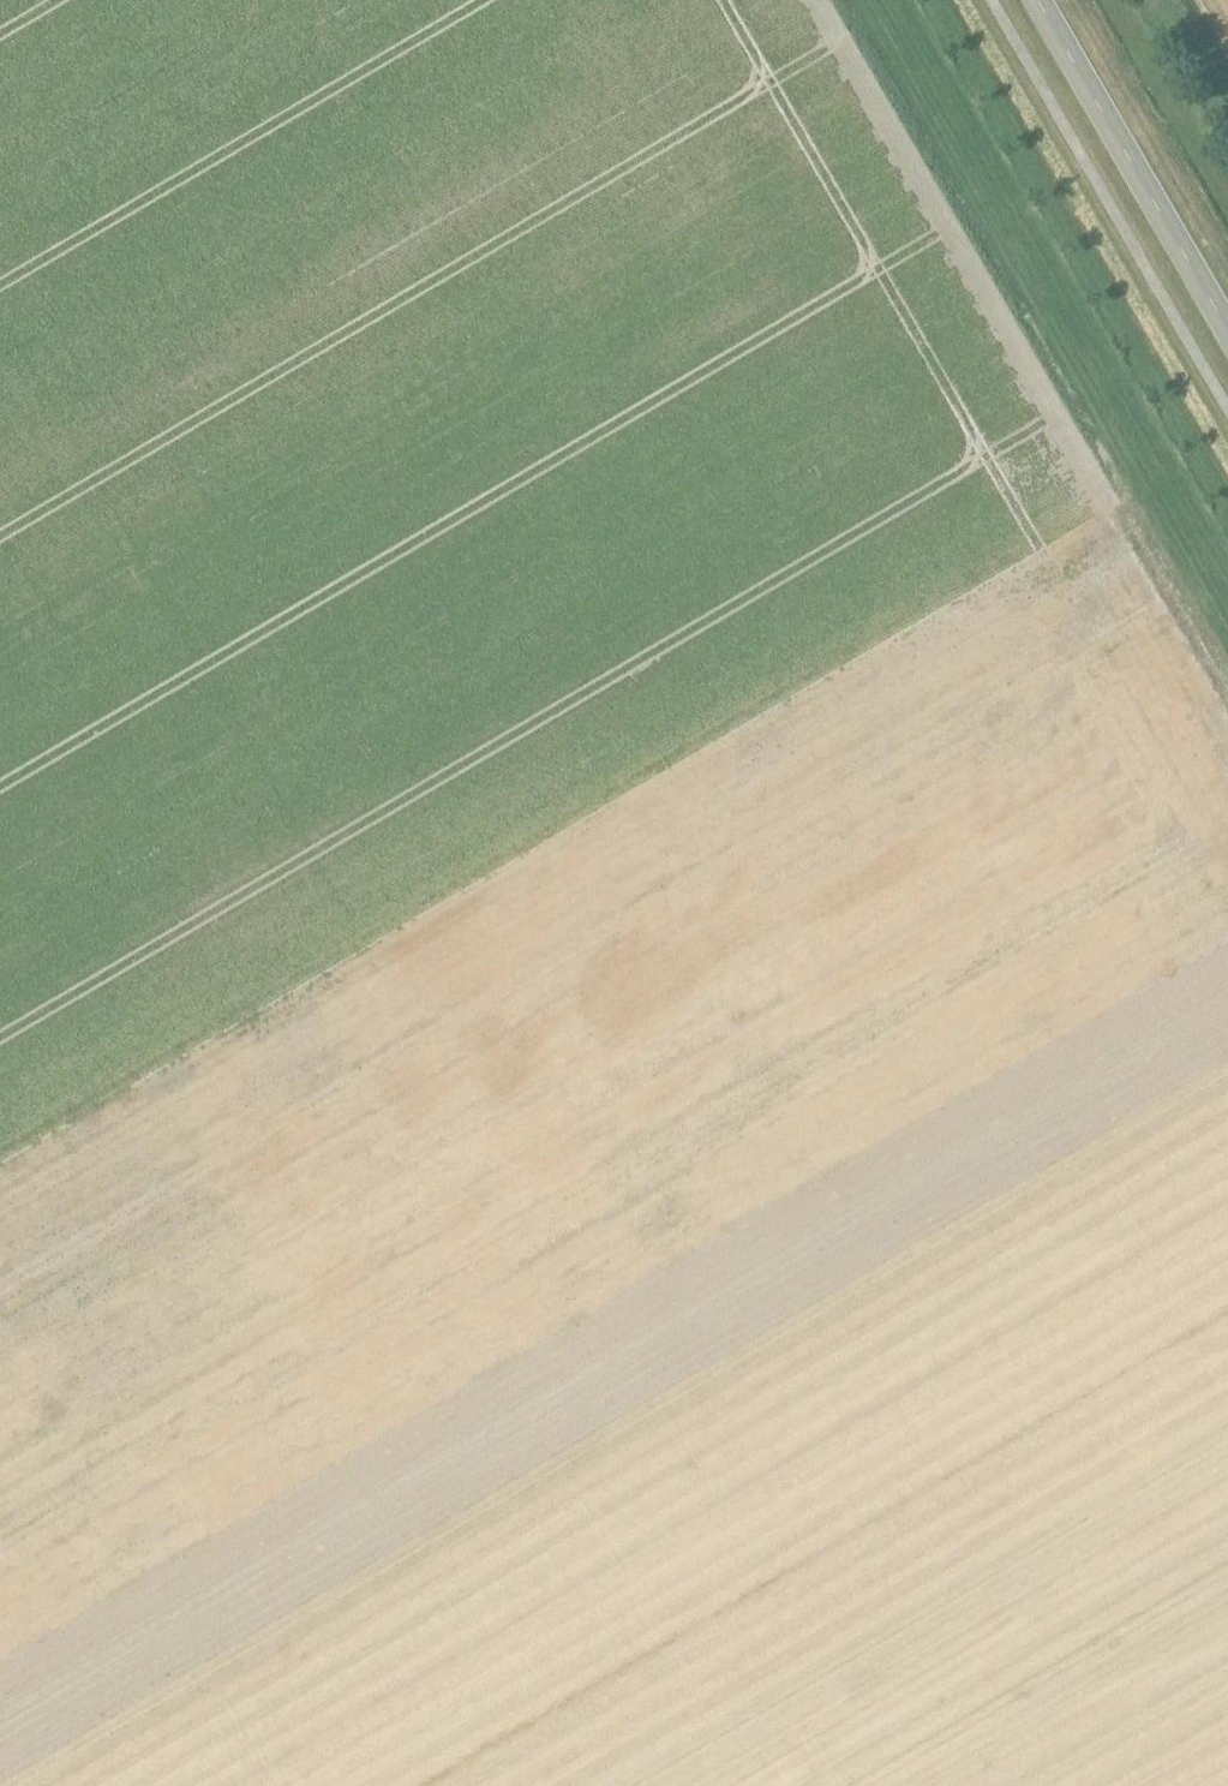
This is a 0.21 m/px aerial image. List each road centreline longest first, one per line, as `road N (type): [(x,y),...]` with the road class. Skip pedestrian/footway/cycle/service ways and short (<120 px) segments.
road 1 (tertiary): [(1035,0),(1227,335)]

